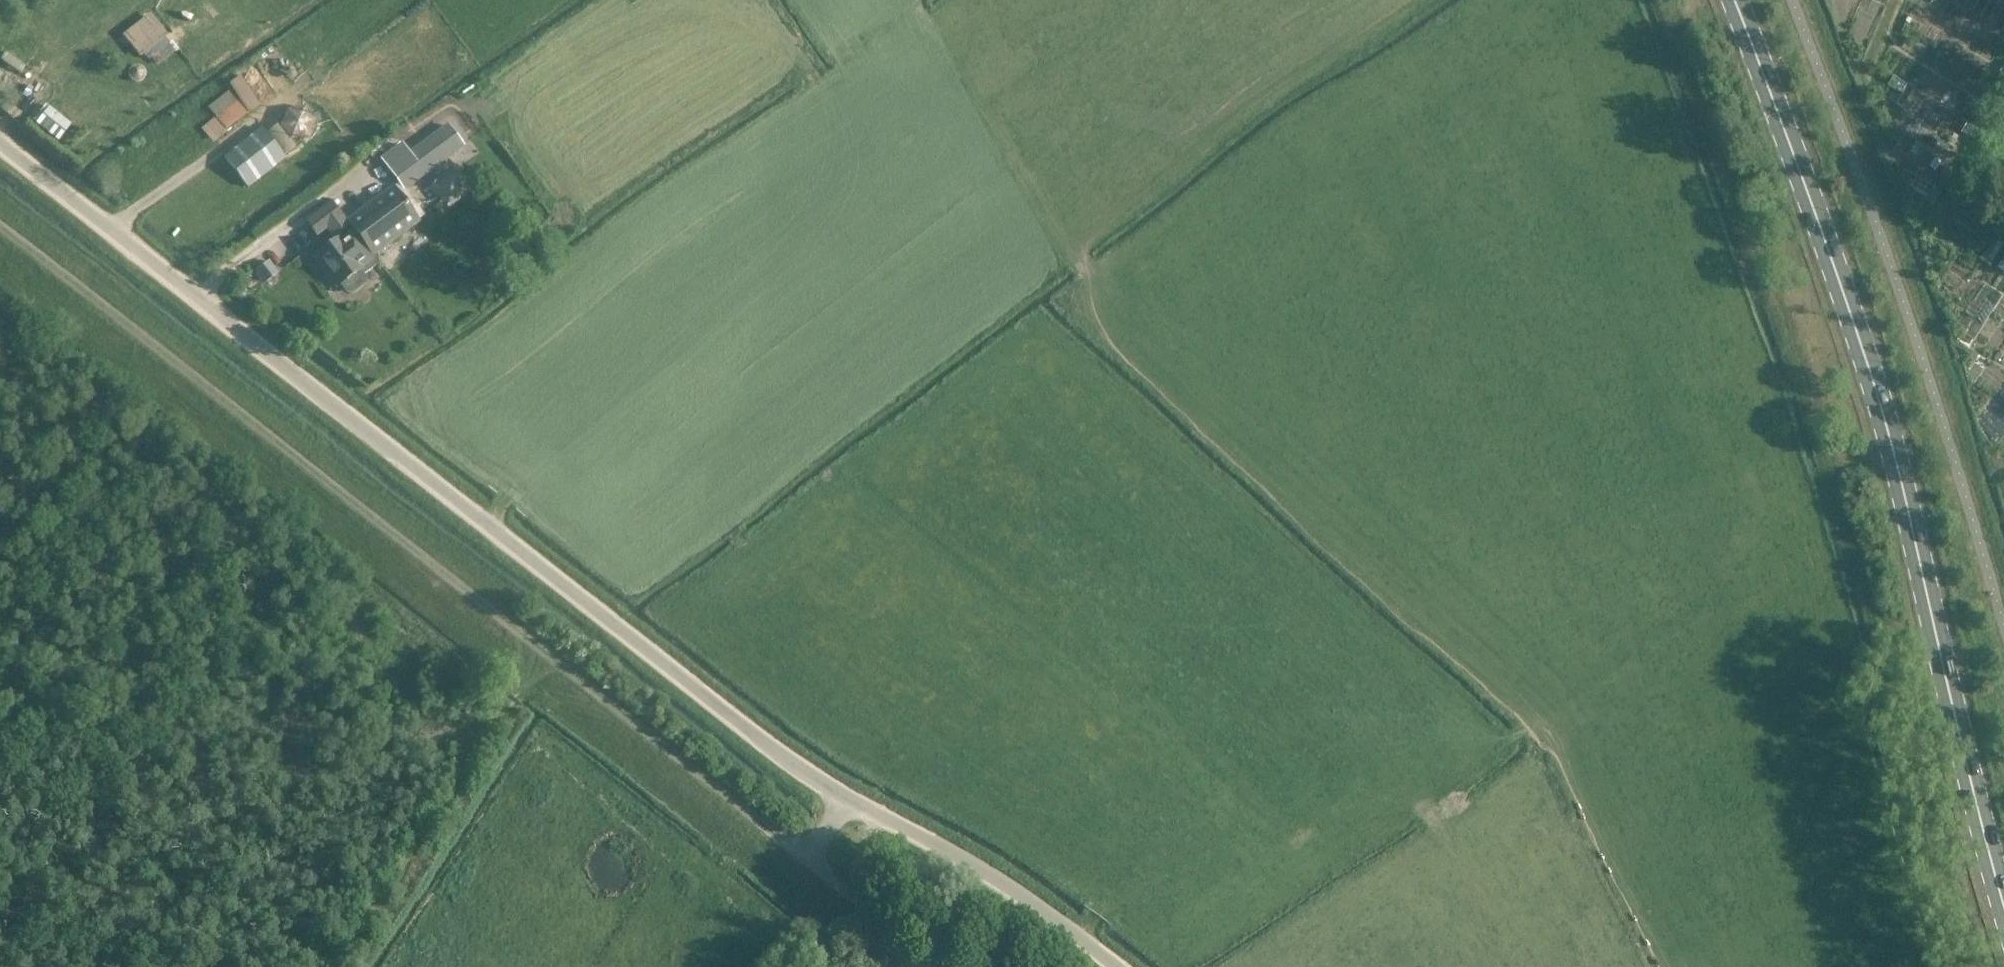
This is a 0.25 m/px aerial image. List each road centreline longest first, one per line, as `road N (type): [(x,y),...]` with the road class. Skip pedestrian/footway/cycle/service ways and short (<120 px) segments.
road 1 (unclassified): [(1122,966),(1014,891),(850,803),(798,766),(0,148)]
road 2 (secondary): [(2003,879),(1844,281),(1736,0)]
road 3 (track): [(546,654),(0,230)]
road 4 (track): [(809,859),(546,654)]

